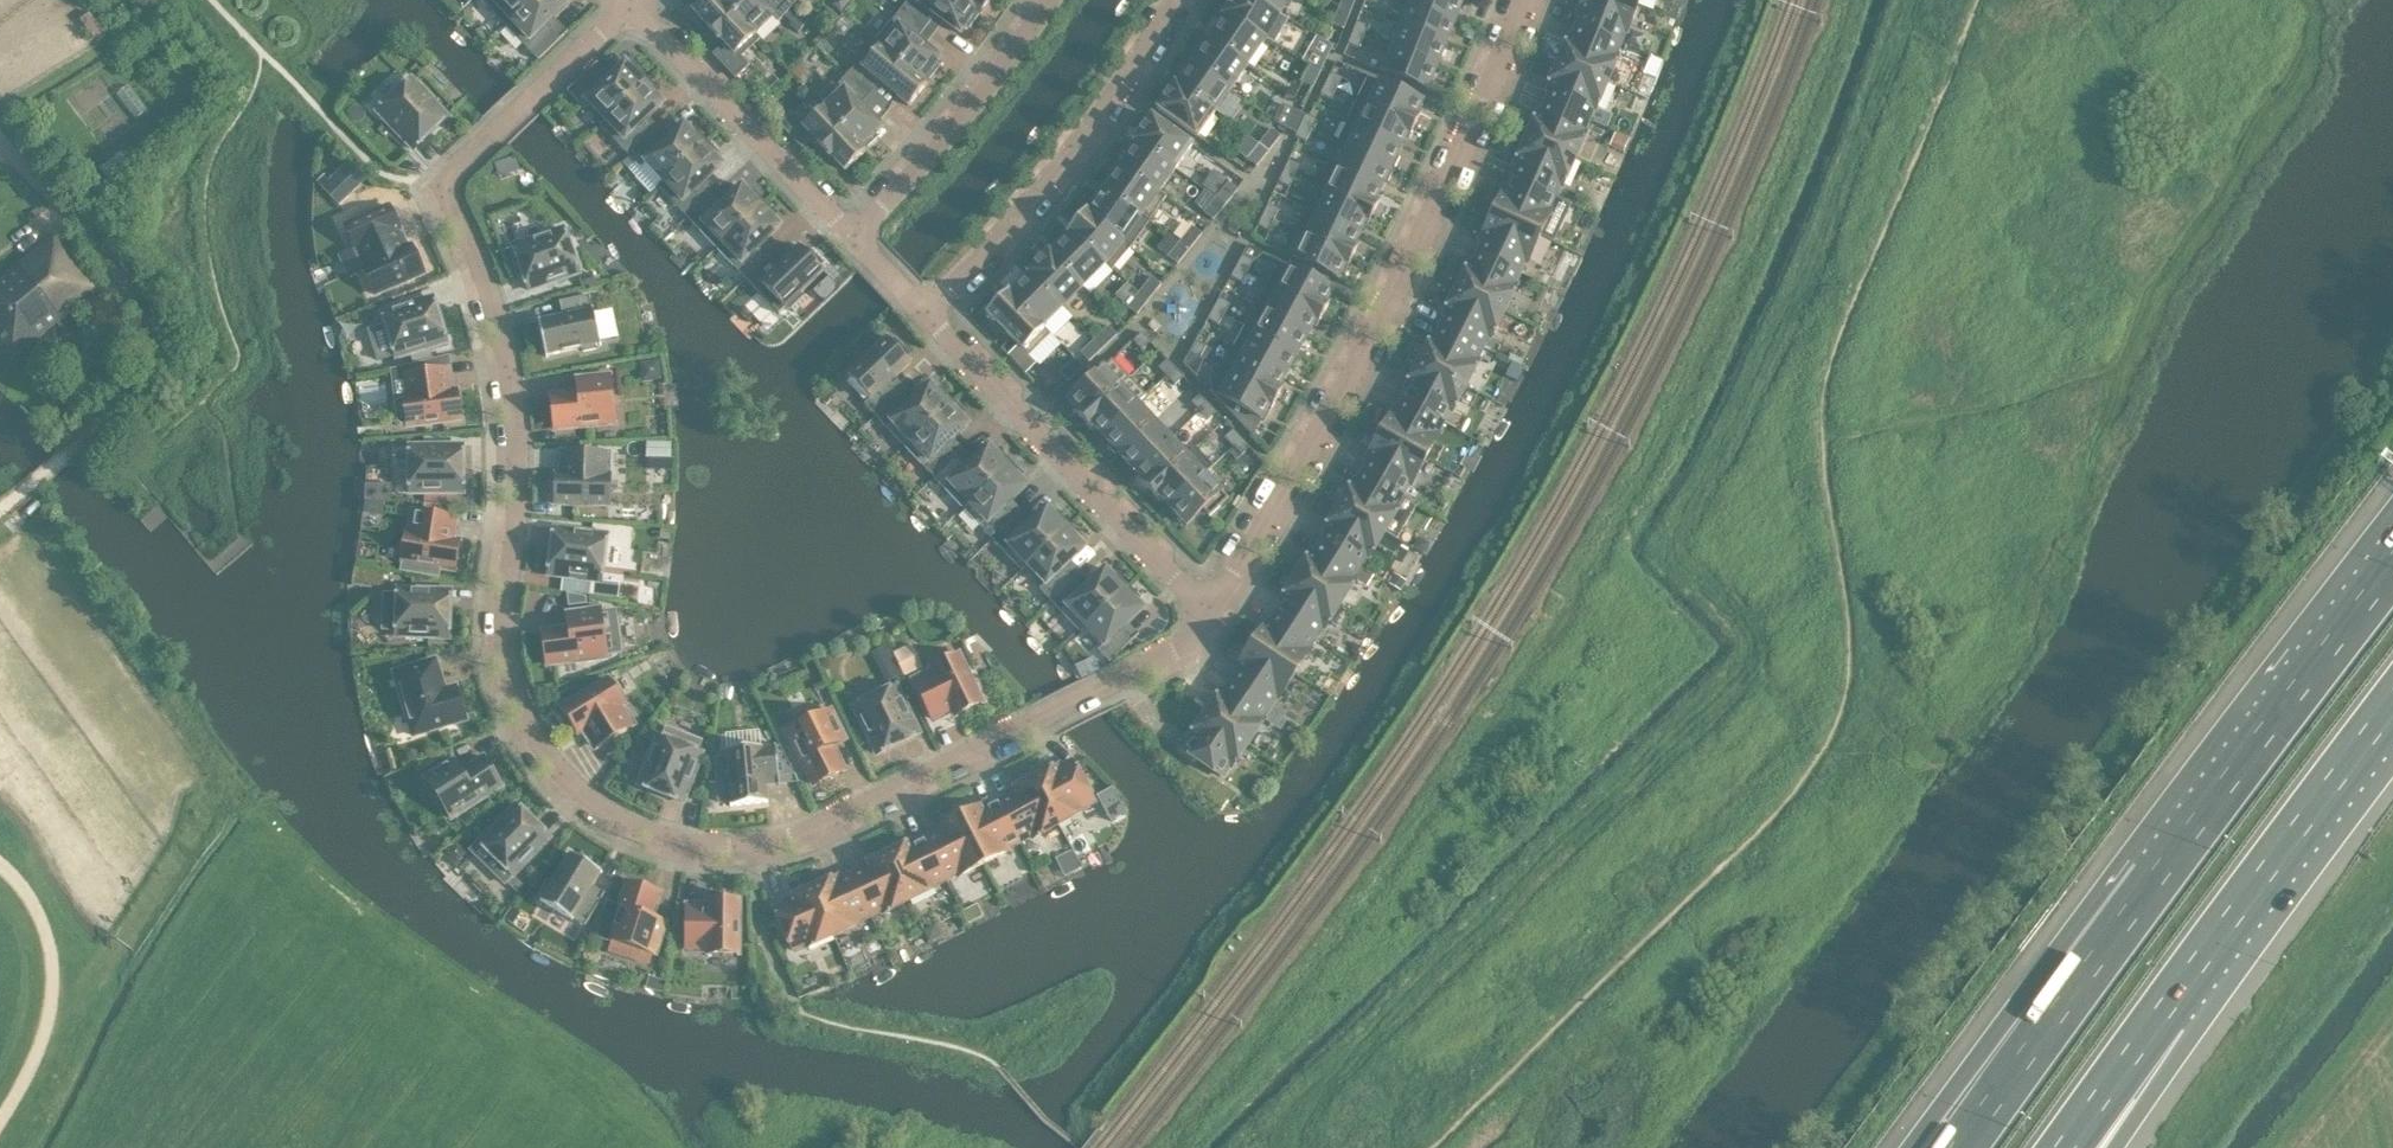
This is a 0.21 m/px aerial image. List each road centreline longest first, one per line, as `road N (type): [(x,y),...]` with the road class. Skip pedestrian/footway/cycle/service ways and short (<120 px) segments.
road 1 (residential): [(1215,613),(1190,646),(817,836),(756,850),(663,841),(616,823),(575,794),(538,752),(514,702),(502,649),(518,430),(484,281),(442,183),(628,9)]
road 2 (residential): [(1528,0),(1472,141),(1402,280),(1215,613)]
road 3 (residential): [(931,316),(1215,613)]
road 4 (residential): [(931,316),(1111,105),(1183,0)]
road 5 (motorway): [(2392,565),(2147,886)]
road 6 (track): [(74,217),(162,340),(168,365),(0,509)]
road 7 (motorway): [(2160,1013),(2392,715)]
road 8 (motorway): [(2147,886),(1908,1147)]
road 9 (residential): [(628,9),(855,239)]
road 10 (motorway): [(2147,886),(1961,1147)]
road 11 (residential): [(1048,0),(942,146),(855,239)]
road 12 (motorway): [(2065,1147),(2160,1013)]
road 13 (motorway): [(2117,1147),(2160,1013)]

